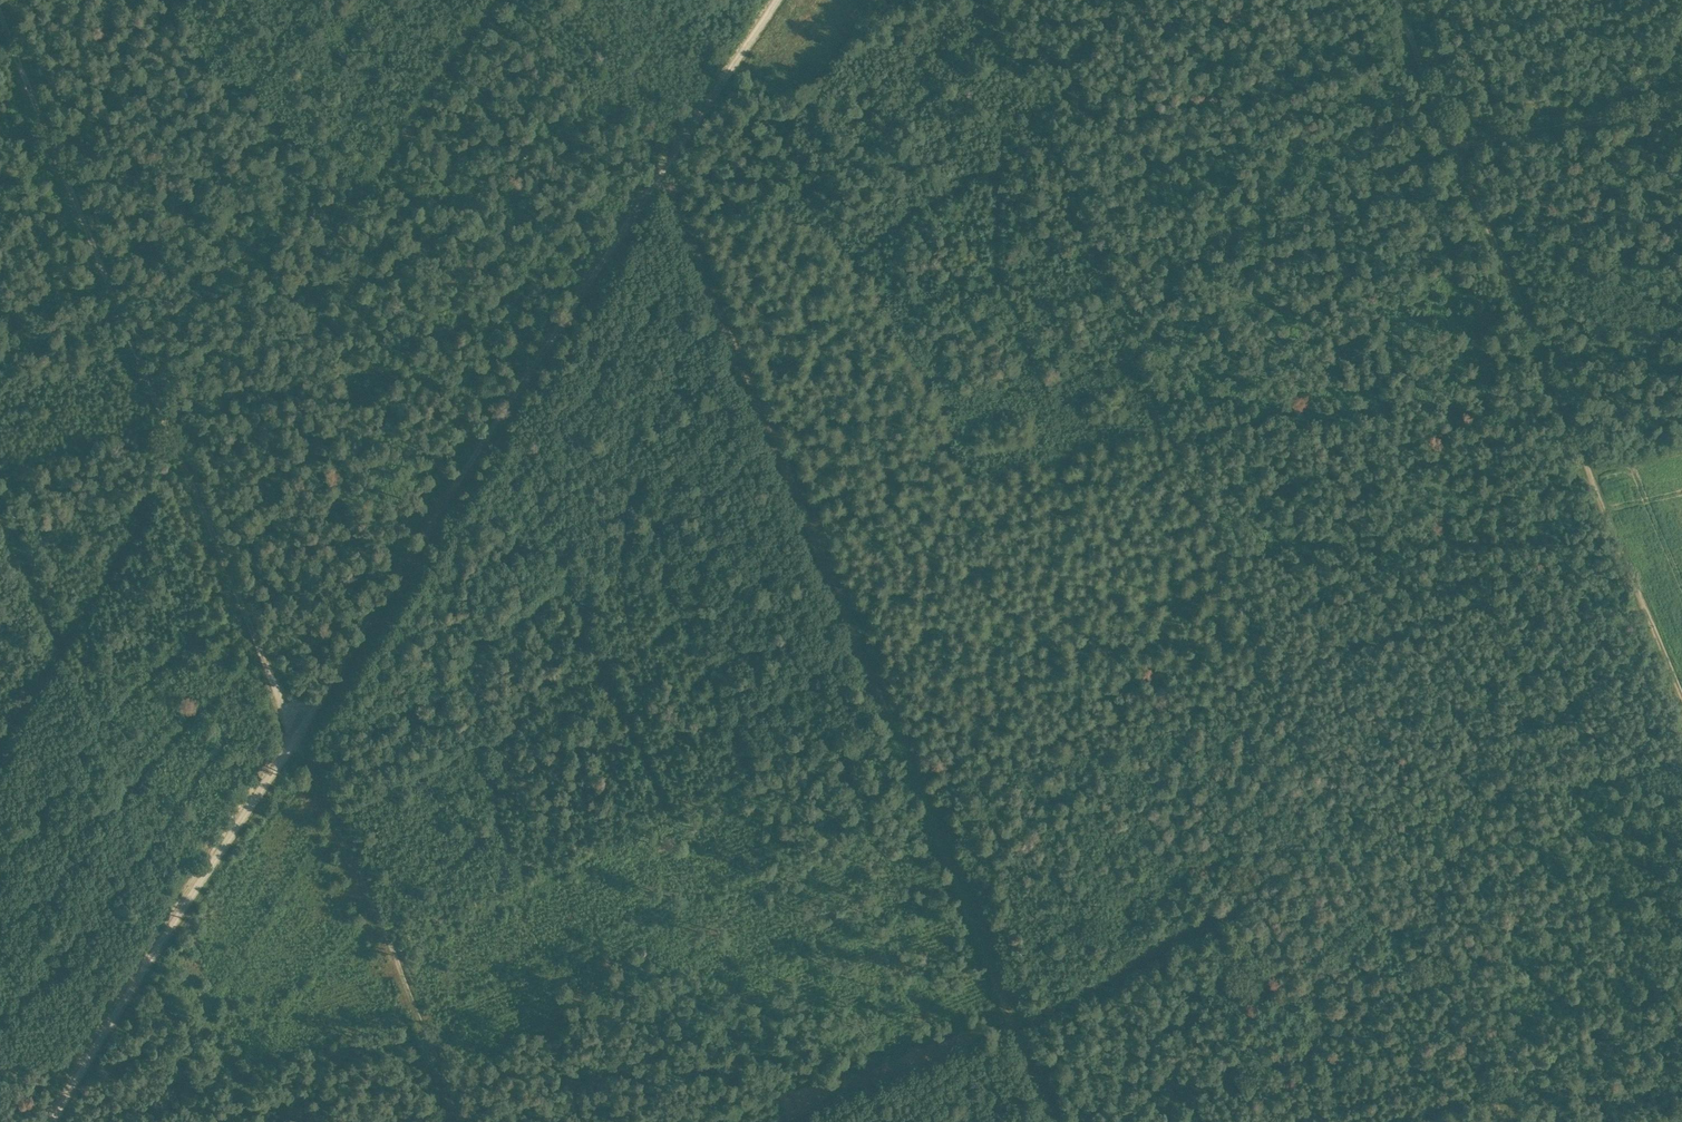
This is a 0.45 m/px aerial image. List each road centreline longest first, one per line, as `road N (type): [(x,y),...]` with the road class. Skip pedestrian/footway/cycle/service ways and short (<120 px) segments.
road 1 (track): [(776,0),(31,1121)]
road 2 (track): [(0,12),(461,1121)]
road 3 (track): [(1681,681),(1403,0)]
road 4 (track): [(1457,133),(1681,86)]

